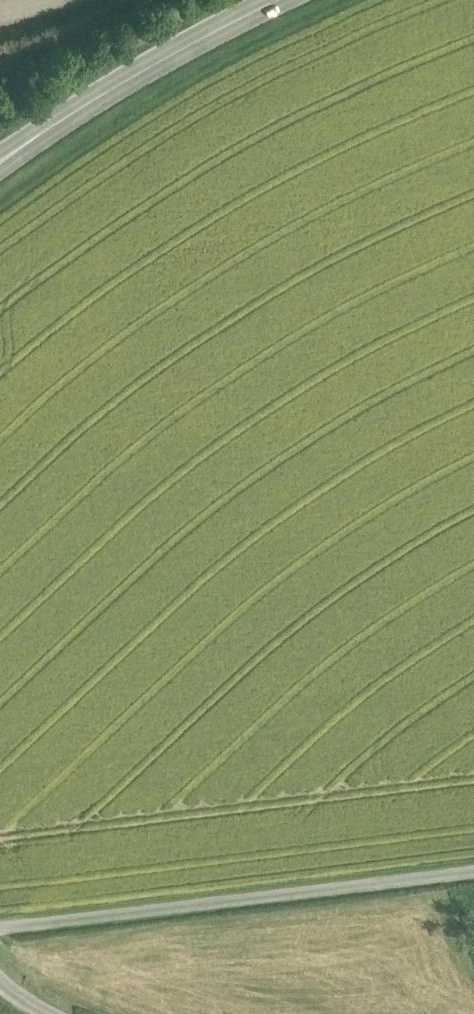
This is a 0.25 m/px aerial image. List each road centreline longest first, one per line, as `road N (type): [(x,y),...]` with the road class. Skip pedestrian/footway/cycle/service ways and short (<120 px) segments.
road 1 (track): [(0,928),(473,872)]
road 2 (secondary): [(0,156),(170,46),(268,0)]

